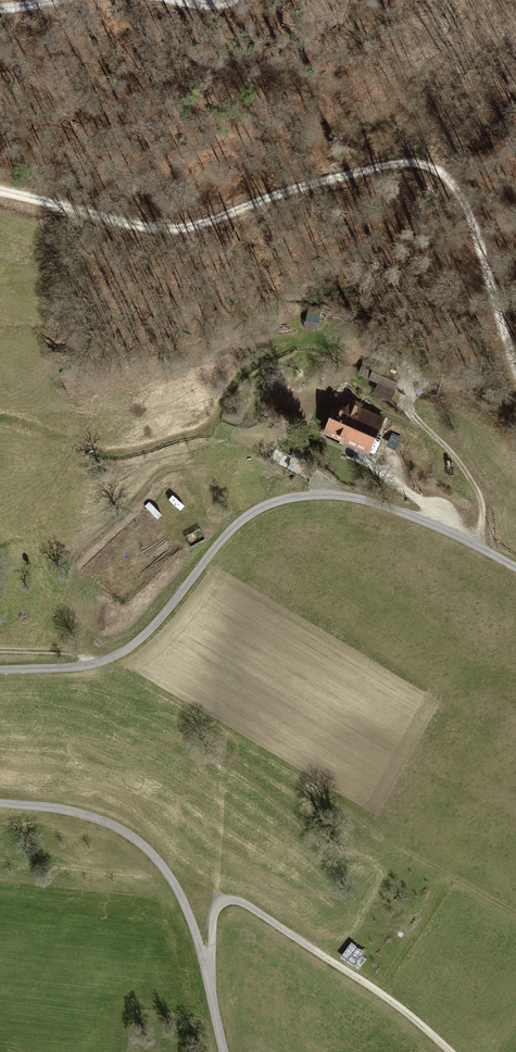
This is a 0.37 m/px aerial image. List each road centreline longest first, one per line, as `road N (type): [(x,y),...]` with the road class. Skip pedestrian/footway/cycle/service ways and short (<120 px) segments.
road 1 (track): [(0,192),(177,233),(311,186),(425,166),(462,192),(515,381)]
road 2 (unclassified): [(0,670),(85,664),(141,640),(248,513),(291,495),(356,496),(458,534),(515,568)]
road 3 (unclassified): [(208,969),(181,888),(132,835),(65,807),(0,800)]
road 4 (track): [(450,1051),(389,995),(236,900),(218,904)]

